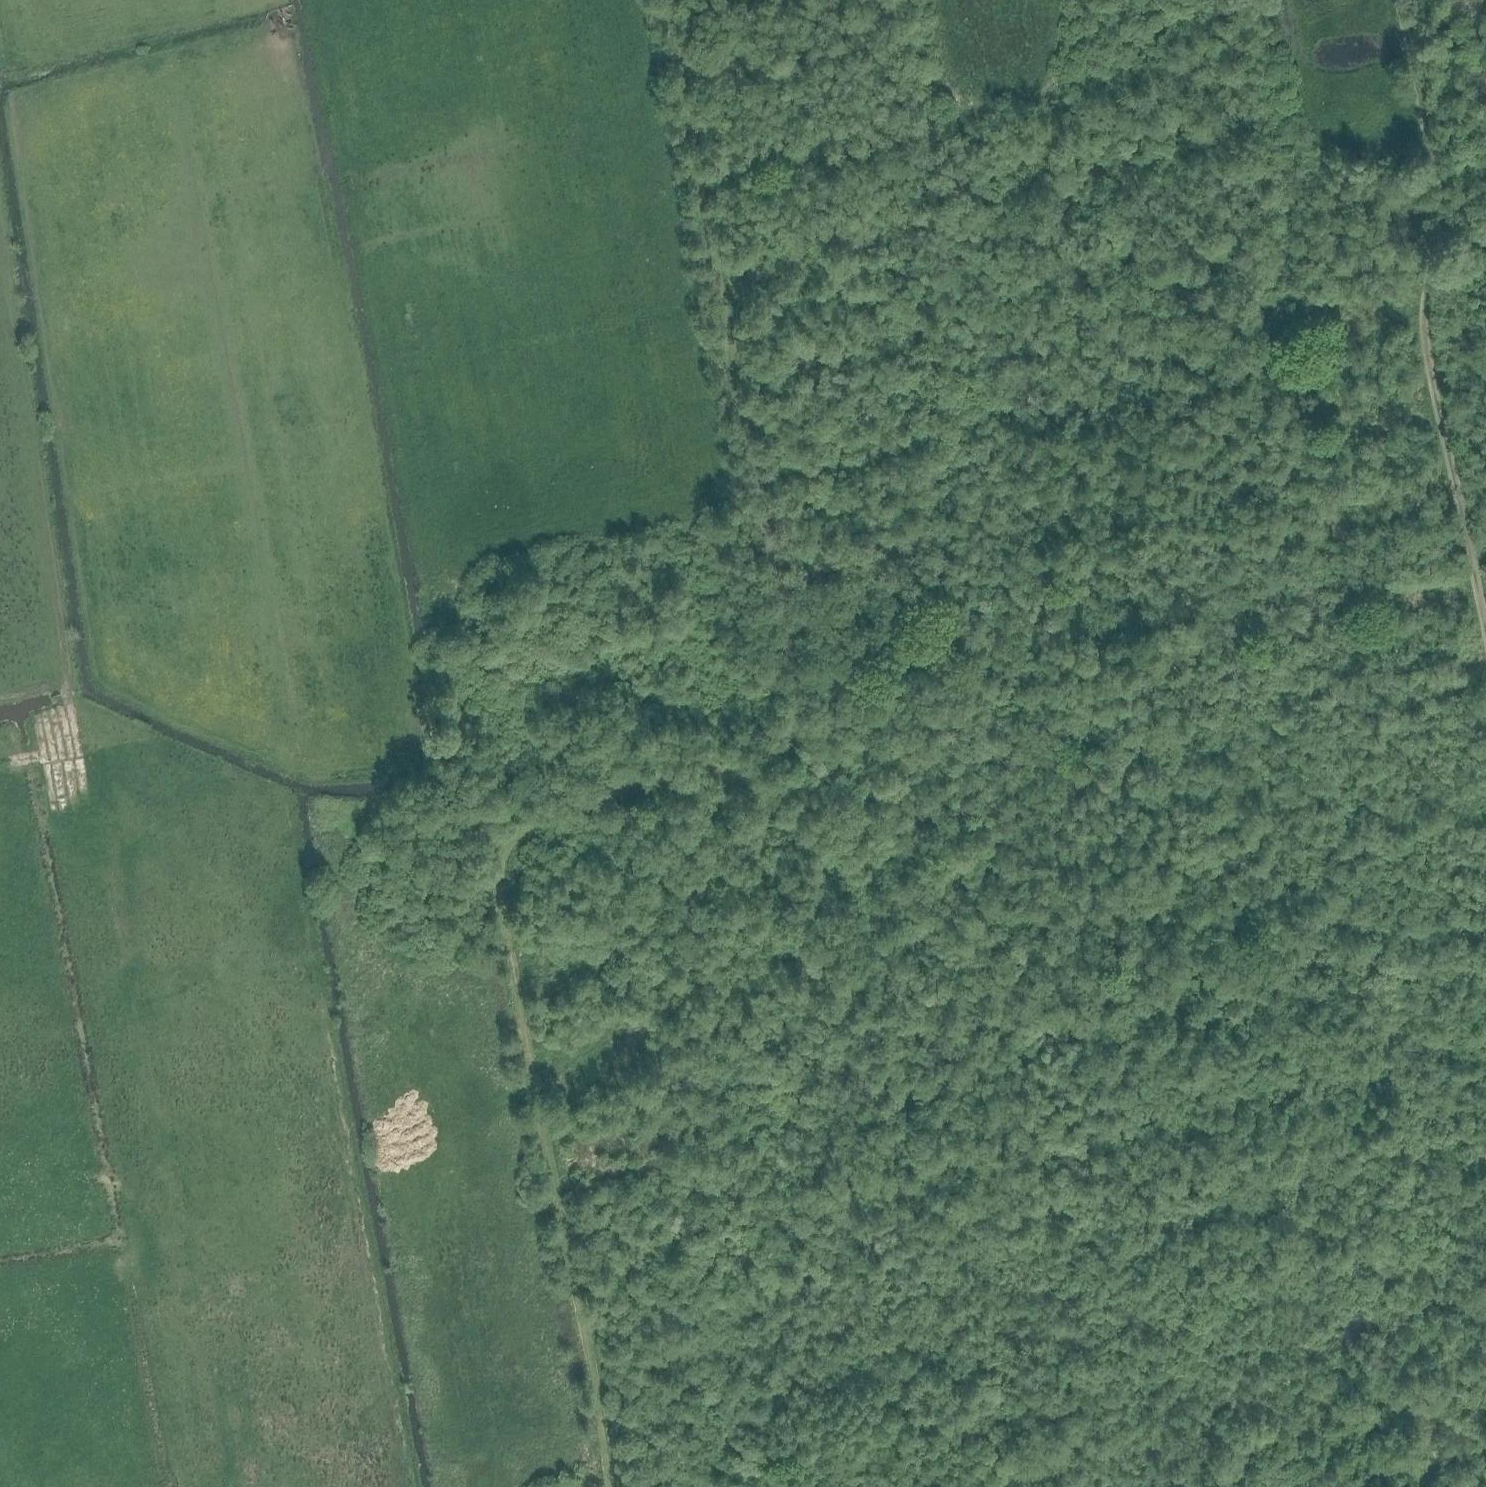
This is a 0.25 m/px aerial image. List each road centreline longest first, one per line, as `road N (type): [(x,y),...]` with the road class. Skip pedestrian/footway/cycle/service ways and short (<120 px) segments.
road 1 (track): [(608,1486),(500,852),(537,803),(742,755),(793,684),(669,0)]
road 2 (track): [(1485,603),(1430,327),(1436,152),(1404,0)]

